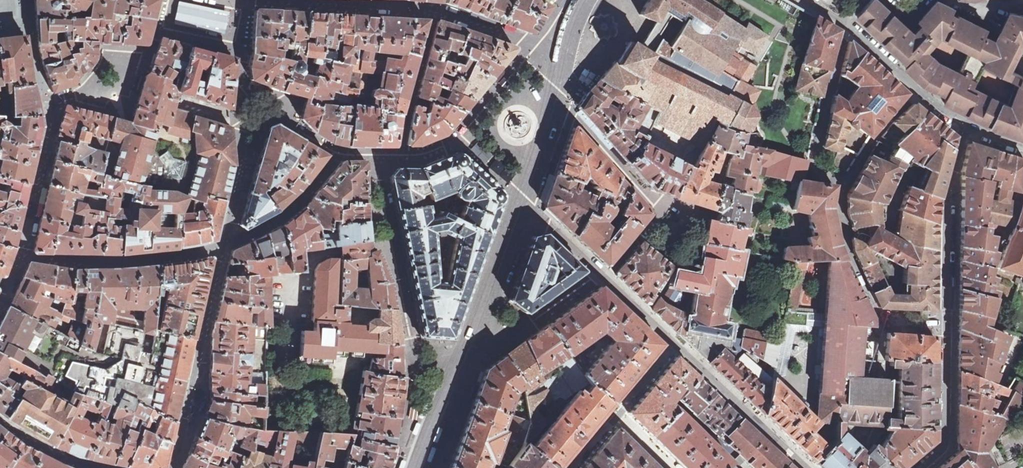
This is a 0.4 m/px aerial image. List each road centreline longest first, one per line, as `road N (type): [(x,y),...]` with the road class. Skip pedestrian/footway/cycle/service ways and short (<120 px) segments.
road 1 (residential): [(919,467),(950,441),(949,188),(966,124)]
road 2 (residential): [(828,9),(966,124)]

